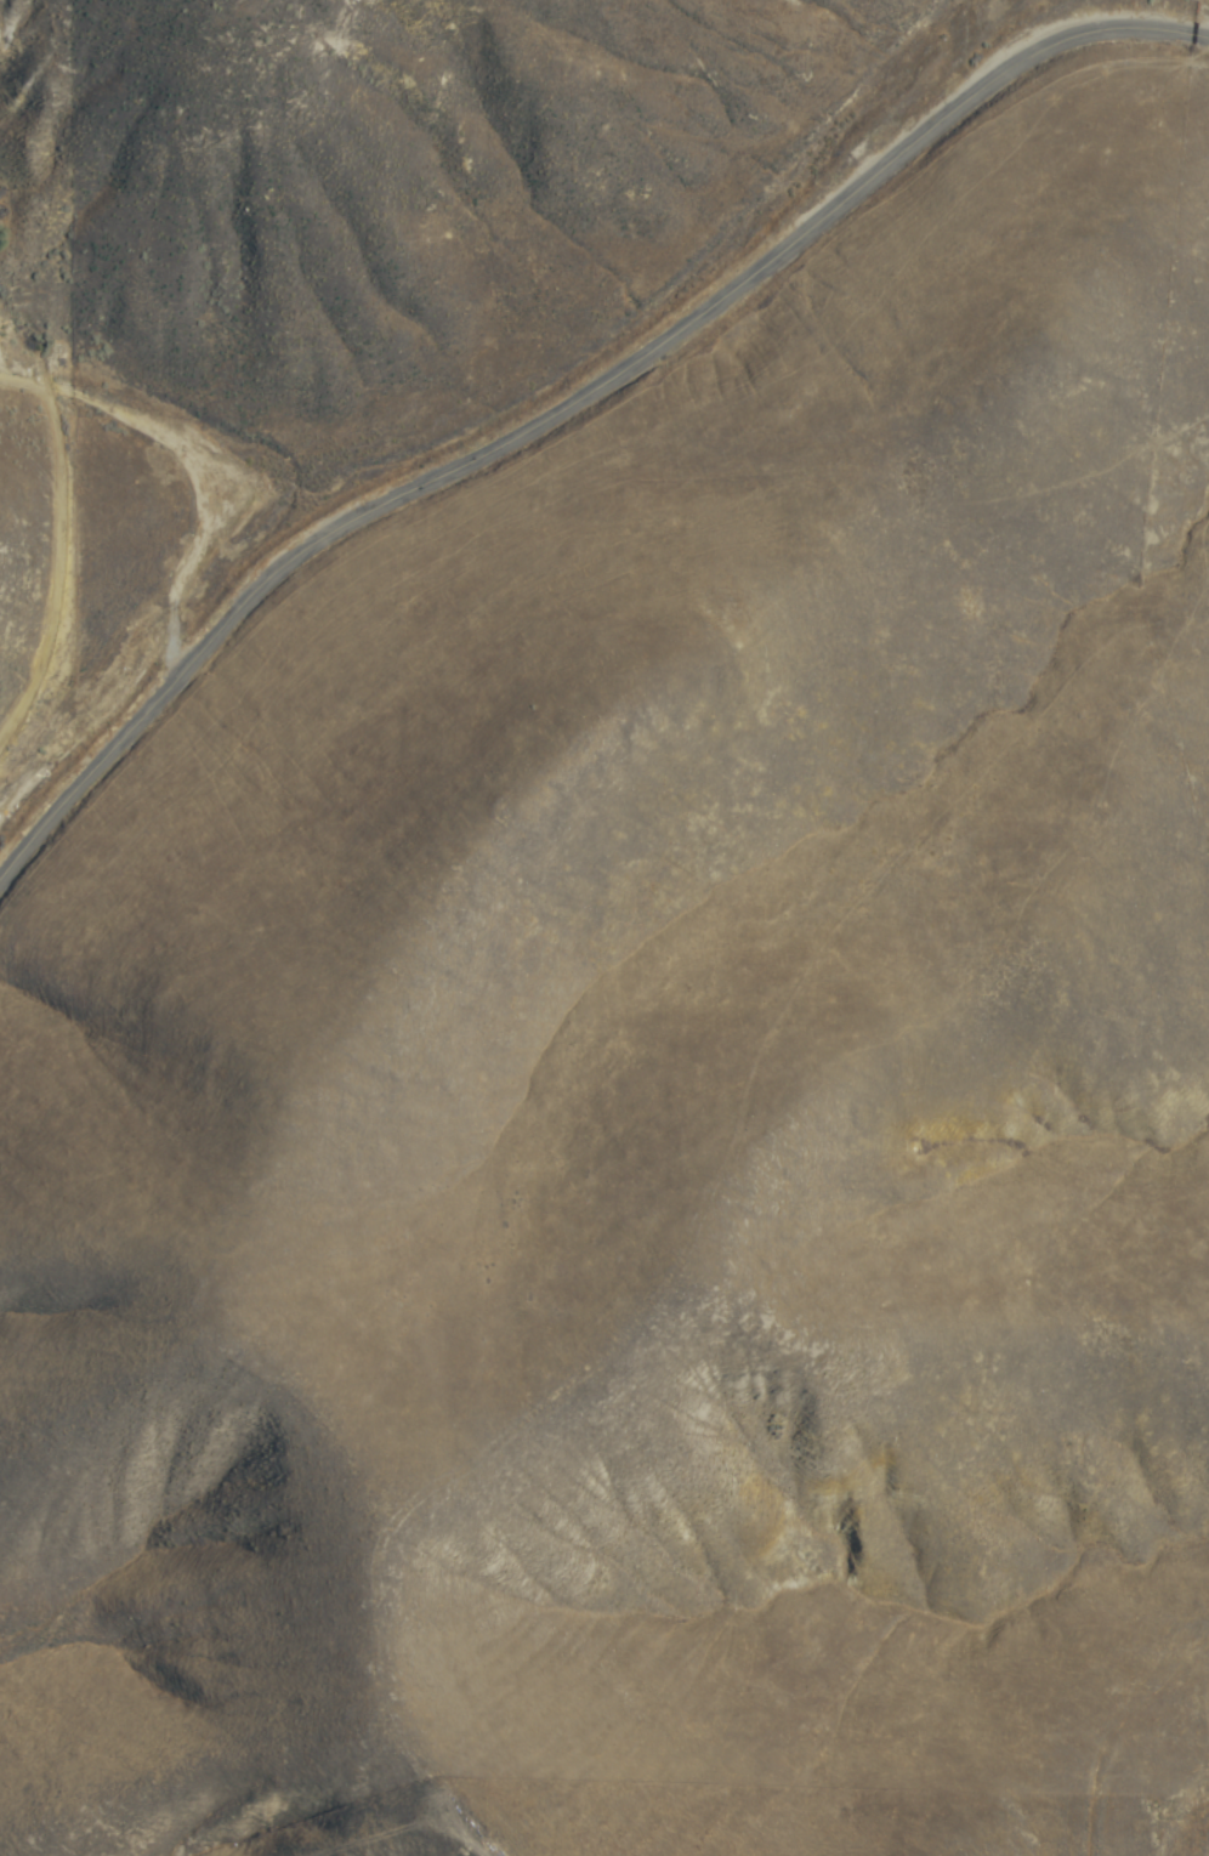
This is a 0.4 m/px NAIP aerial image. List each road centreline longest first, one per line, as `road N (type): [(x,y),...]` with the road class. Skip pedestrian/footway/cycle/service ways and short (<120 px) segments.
road 1 (tertiary): [(0,883),(244,606),(340,528),(500,449),(601,386),(943,114),(1035,55),(1097,29),(1208,36)]
road 2 (track): [(0,411),(93,469),(95,697),(121,742)]

